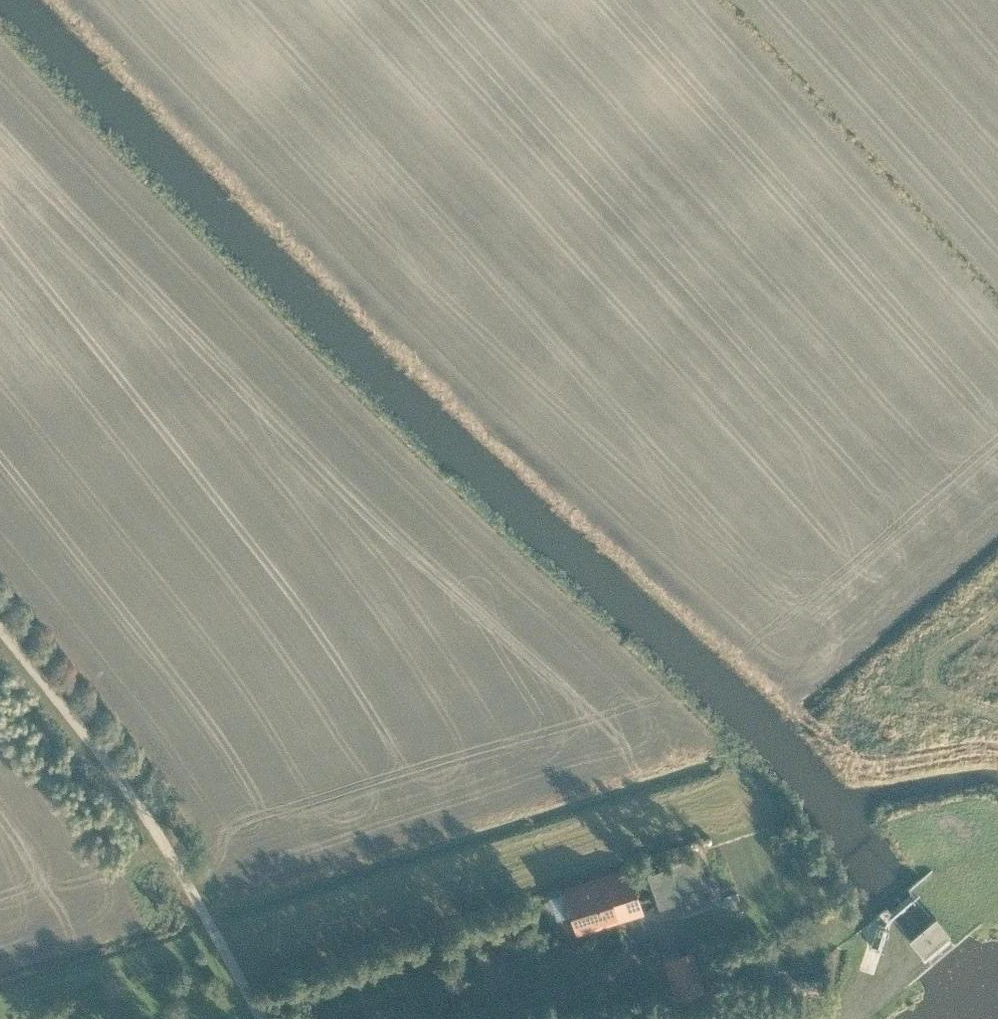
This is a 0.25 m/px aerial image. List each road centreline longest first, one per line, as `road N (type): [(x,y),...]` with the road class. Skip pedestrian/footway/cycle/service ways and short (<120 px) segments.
road 1 (track): [(266,1018),(168,837),(71,694),(0,612)]

